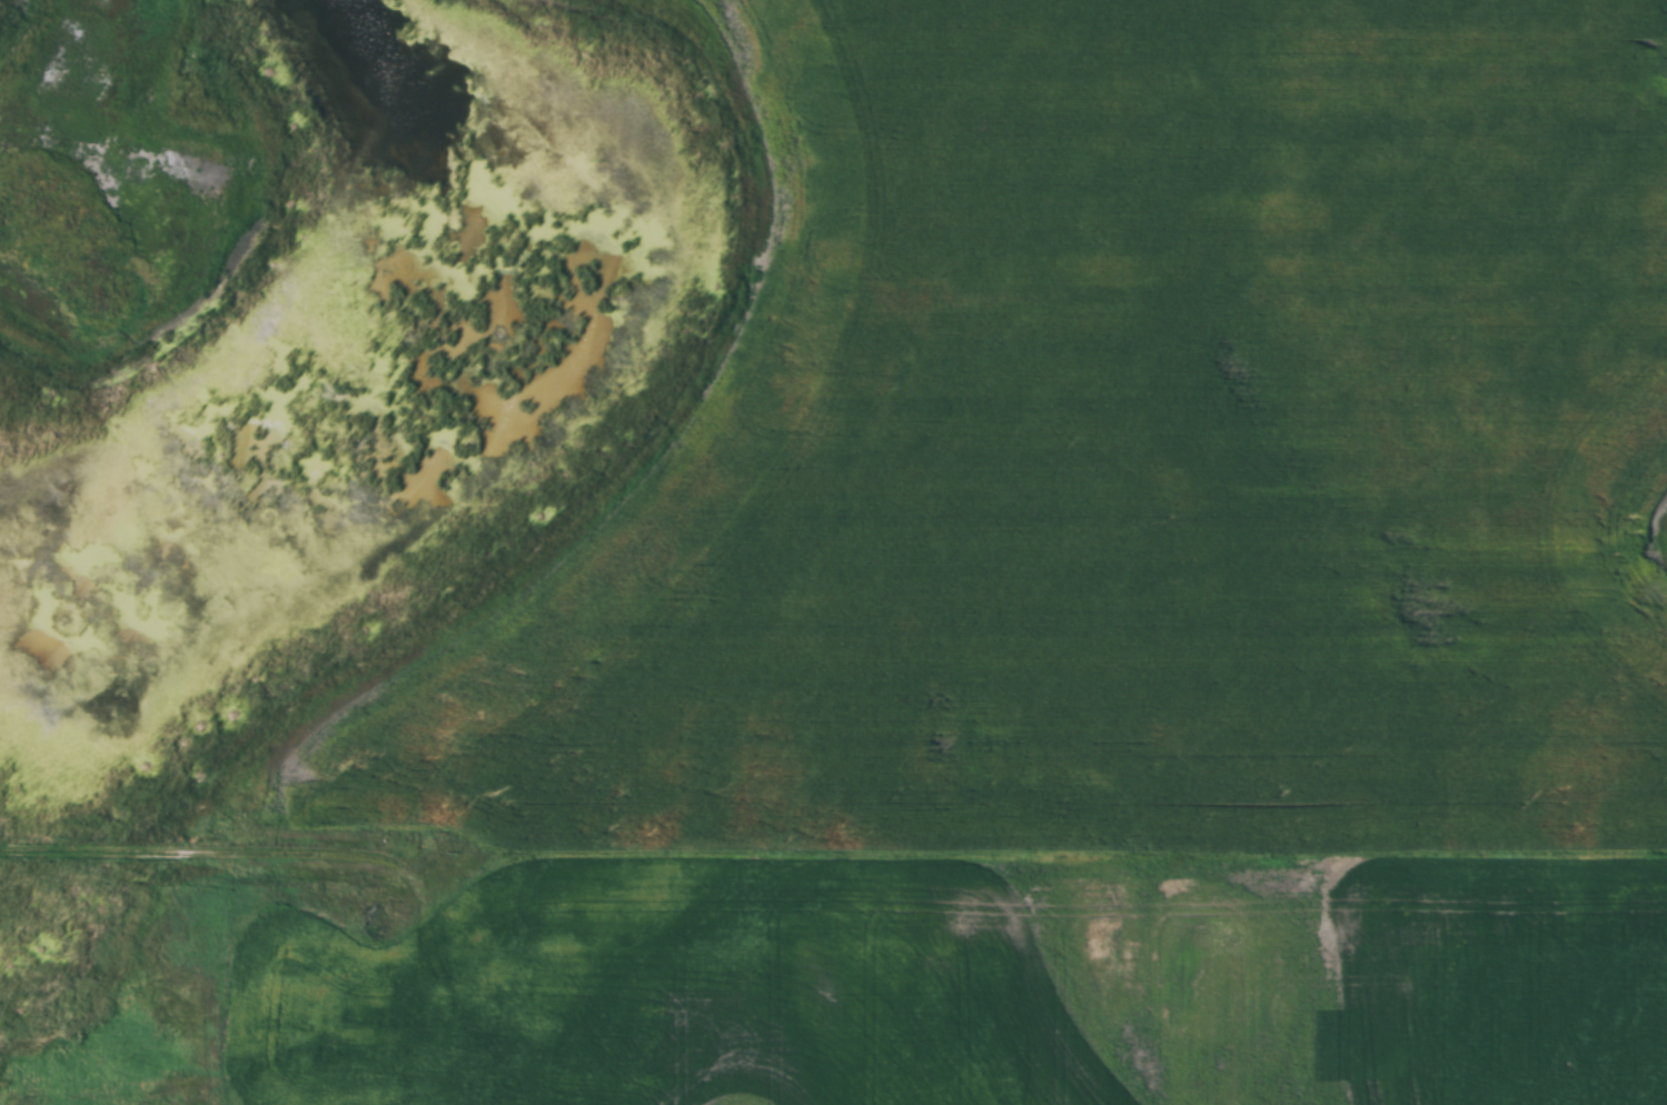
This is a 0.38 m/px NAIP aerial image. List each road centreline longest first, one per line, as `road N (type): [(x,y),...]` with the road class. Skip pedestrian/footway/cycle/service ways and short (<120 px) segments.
road 1 (residential): [(421,859),(0,854)]

